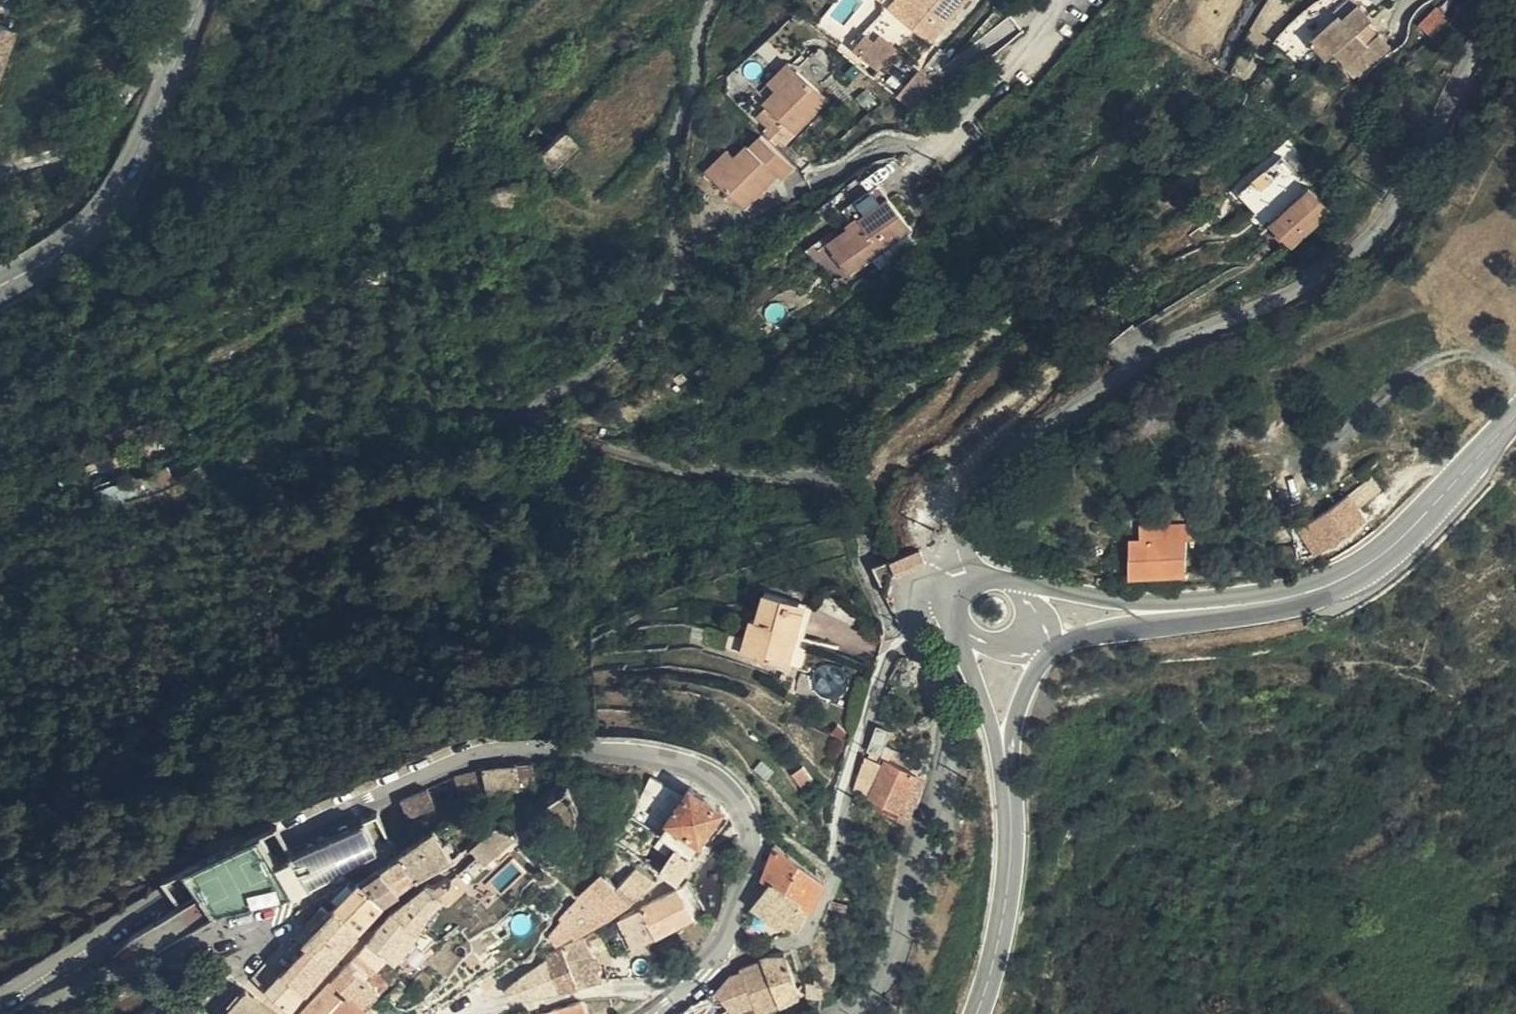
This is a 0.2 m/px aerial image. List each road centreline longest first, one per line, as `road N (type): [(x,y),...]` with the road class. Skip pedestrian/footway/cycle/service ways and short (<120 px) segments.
road 1 (residential): [(668,996),(723,946),(747,877),(754,810),(740,783),(704,756),(657,743),(550,737),(480,741),(420,761),(162,895),(0,1004)]
road 2 (unclassified): [(979,577),(964,546),(964,519),(975,489),(1017,449),(1117,377),(1329,268),(1388,219),(1499,0)]
road 3 (residential): [(959,605),(936,599),(918,614),(946,728),(945,756),(893,959),(870,994),(841,1013)]
road 4 (tertiary): [(1159,607),(1310,588),(1361,567),(1409,531),(1515,411)]
road 5 (tertiary): [(0,282),(70,246),(121,189),(200,0)]
road 6 (track): [(1058,0),(982,109),(932,142),(887,142),(796,204)]
road 7 (tertiary): [(1003,732),(1012,845),(1008,904),(977,1013)]
road 8 (residential): [(39,1013),(259,919)]
road 9 (residential): [(668,996),(620,985),(471,1013)]
road 10 (tertiary): [(1159,607),(1018,582)]

